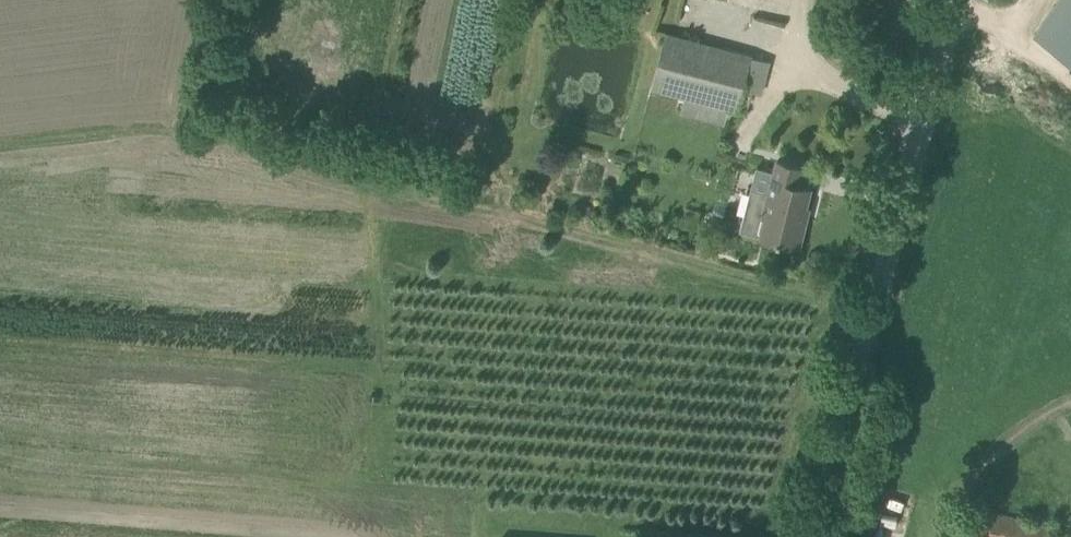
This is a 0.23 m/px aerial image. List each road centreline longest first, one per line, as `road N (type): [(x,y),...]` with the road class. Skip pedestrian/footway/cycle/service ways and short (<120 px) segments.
road 1 (unclassified): [(813,536),(964,0)]

